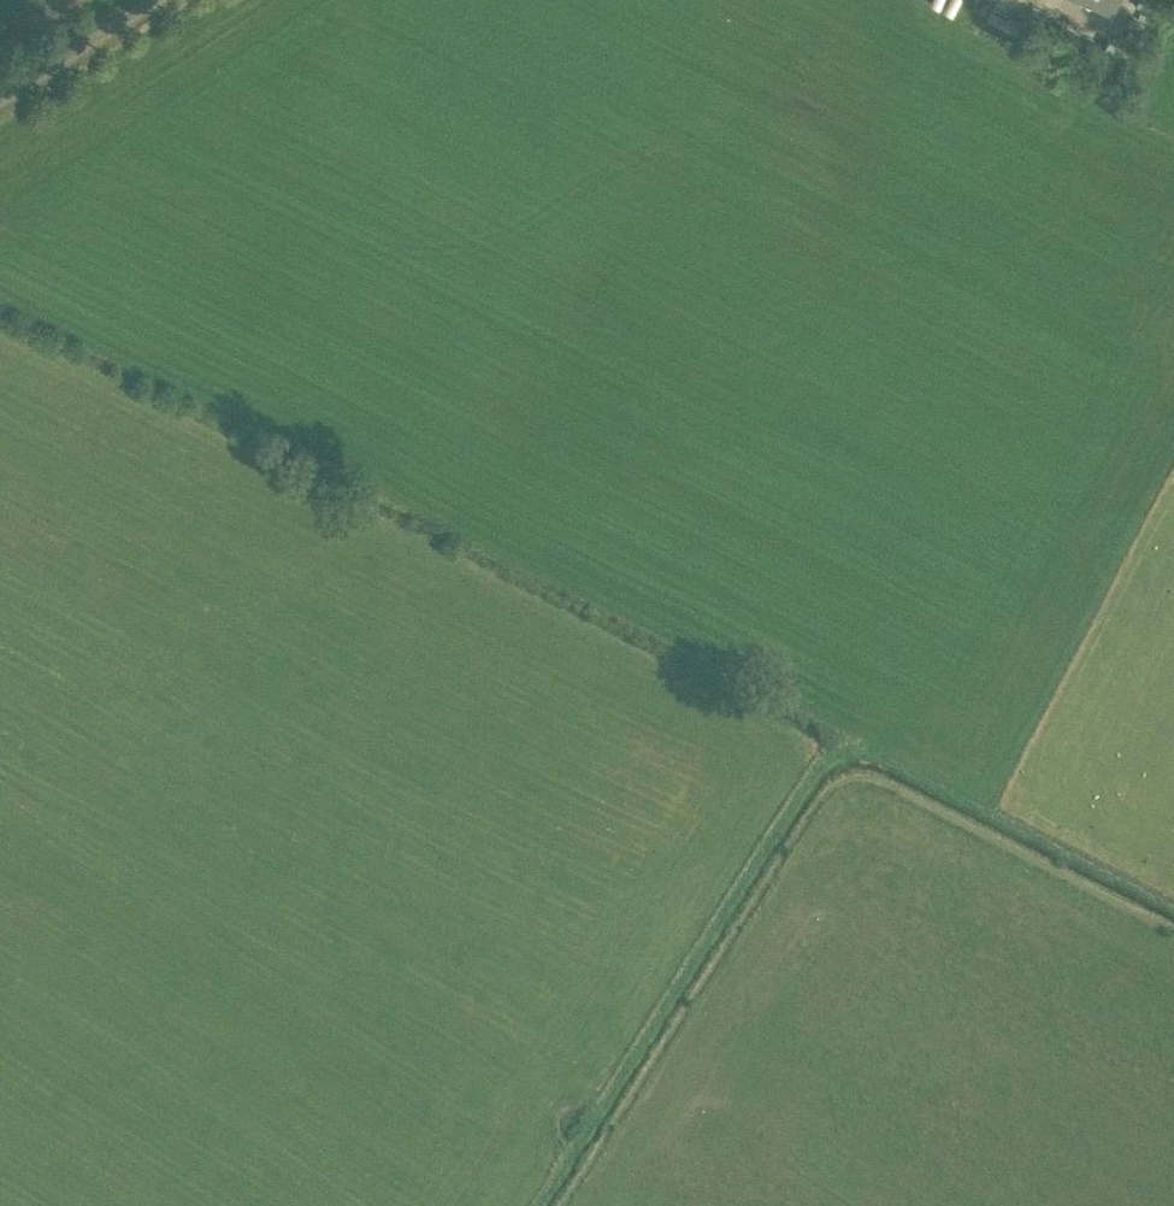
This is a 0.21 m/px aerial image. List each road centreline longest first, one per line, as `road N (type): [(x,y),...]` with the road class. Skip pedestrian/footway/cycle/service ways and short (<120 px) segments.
road 1 (unclassified): [(0,100),(156,0)]

